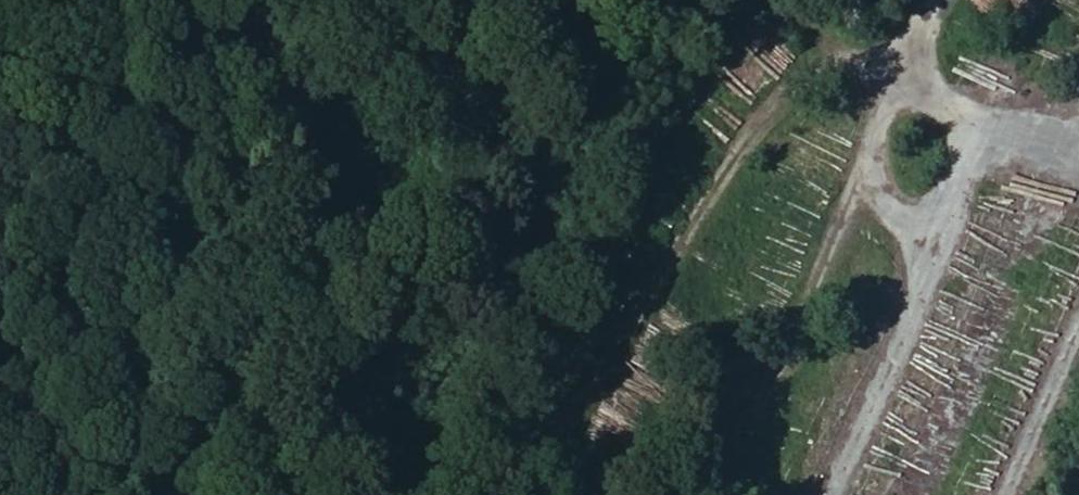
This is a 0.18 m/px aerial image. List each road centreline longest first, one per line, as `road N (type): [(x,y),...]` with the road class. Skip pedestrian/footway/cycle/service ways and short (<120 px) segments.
road 1 (track): [(515,494),(804,70),(905,0)]

